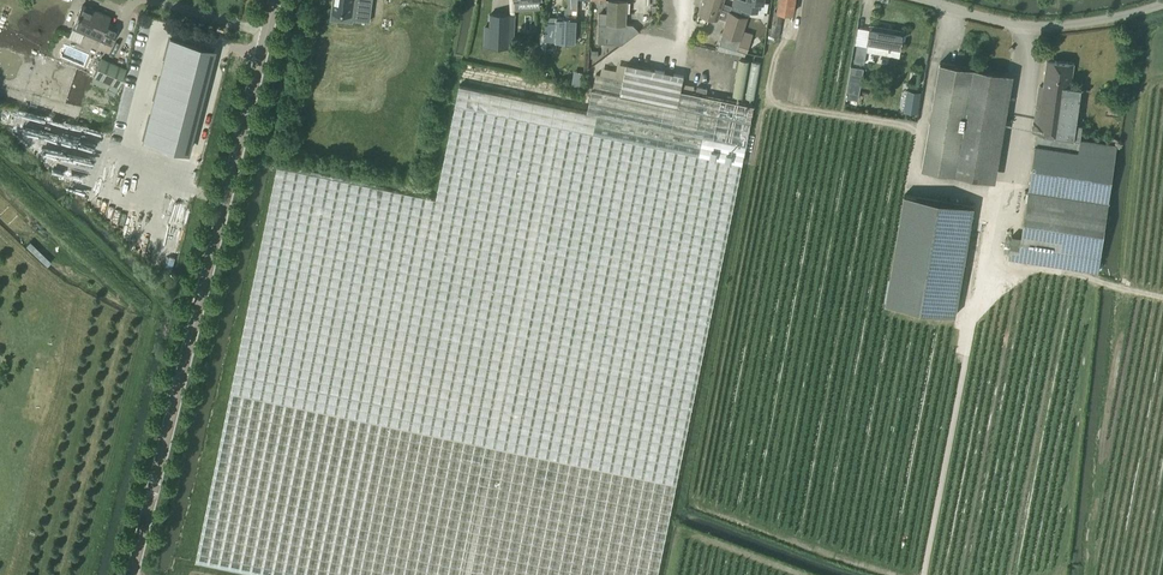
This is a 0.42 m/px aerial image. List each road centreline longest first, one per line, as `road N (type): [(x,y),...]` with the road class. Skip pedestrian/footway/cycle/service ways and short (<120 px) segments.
road 1 (tertiary): [(133,574),(274,0)]
road 2 (unclassified): [(918,0),(1052,28),(1162,2)]

